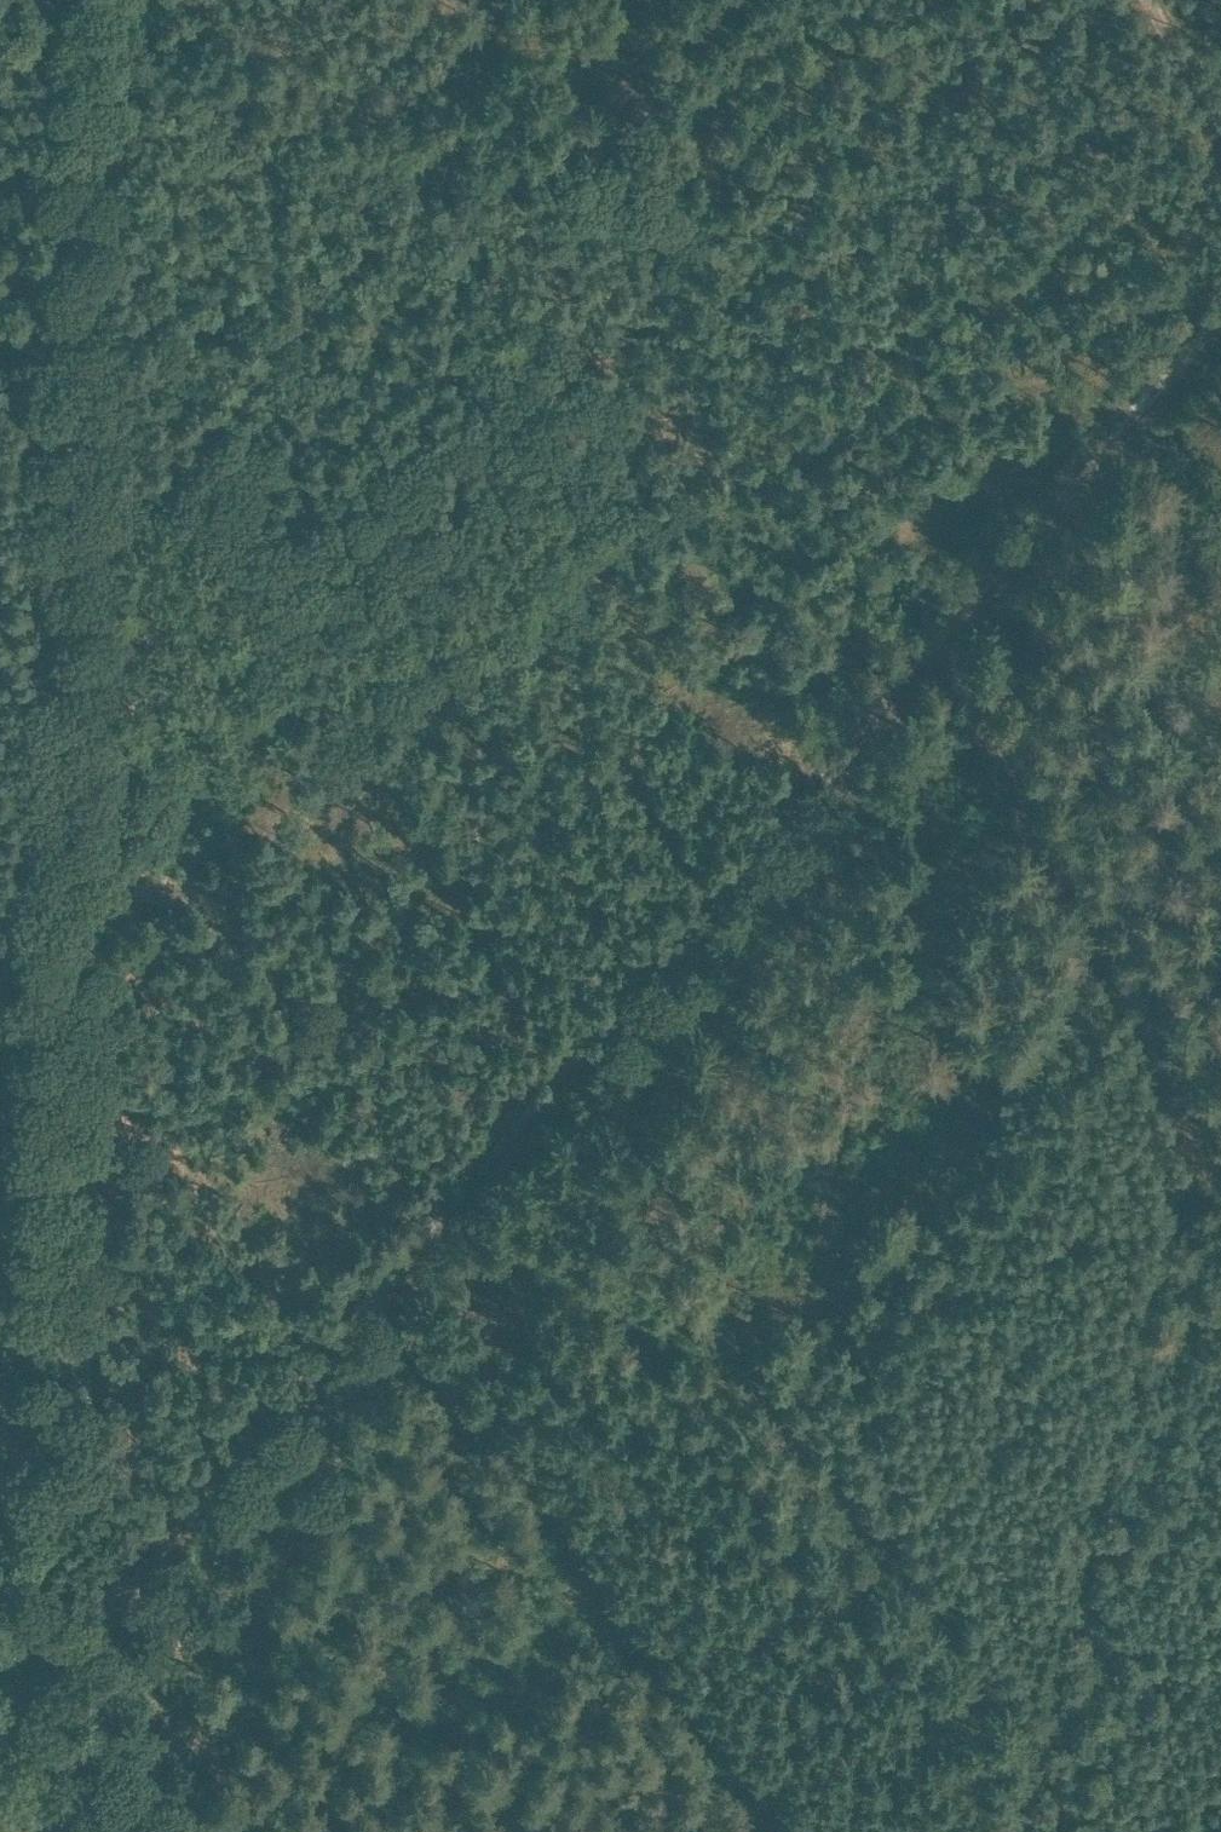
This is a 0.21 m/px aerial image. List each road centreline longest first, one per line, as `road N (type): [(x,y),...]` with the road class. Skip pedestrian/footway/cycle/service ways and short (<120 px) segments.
road 1 (track): [(89,0),(73,1633)]
road 2 (track): [(73,1633),(947,628)]
road 3 (track): [(1220,1139),(947,628)]
road 4 (track): [(947,628),(1220,323)]
road 5 (track): [(73,1633),(73,1719),(153,1831)]
road 6 (track): [(1220,139),(1138,0)]

